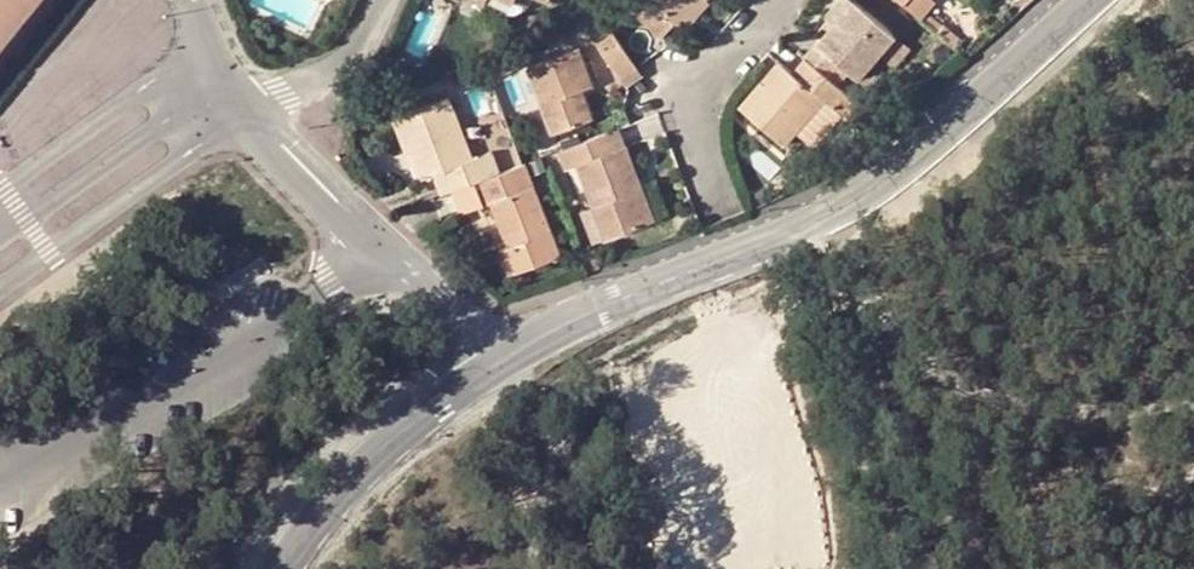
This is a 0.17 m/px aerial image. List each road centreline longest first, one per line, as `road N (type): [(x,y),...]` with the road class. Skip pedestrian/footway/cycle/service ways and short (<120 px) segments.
road 1 (unclassified): [(496,370),(775,248),(1085,0)]
road 2 (unclassified): [(373,261),(0,478)]
road 3 (unclassified): [(288,568),(353,488),(496,370)]
road 4 (unclassified): [(239,117),(373,261)]
road 5 (unclassified): [(239,117),(350,55),(384,0)]
road 6 (unclassified): [(774,0),(709,82),(712,162)]
road 7 (unclassified): [(373,261),(435,302),(496,370)]
road 8 (unclassified): [(189,0),(239,117)]

